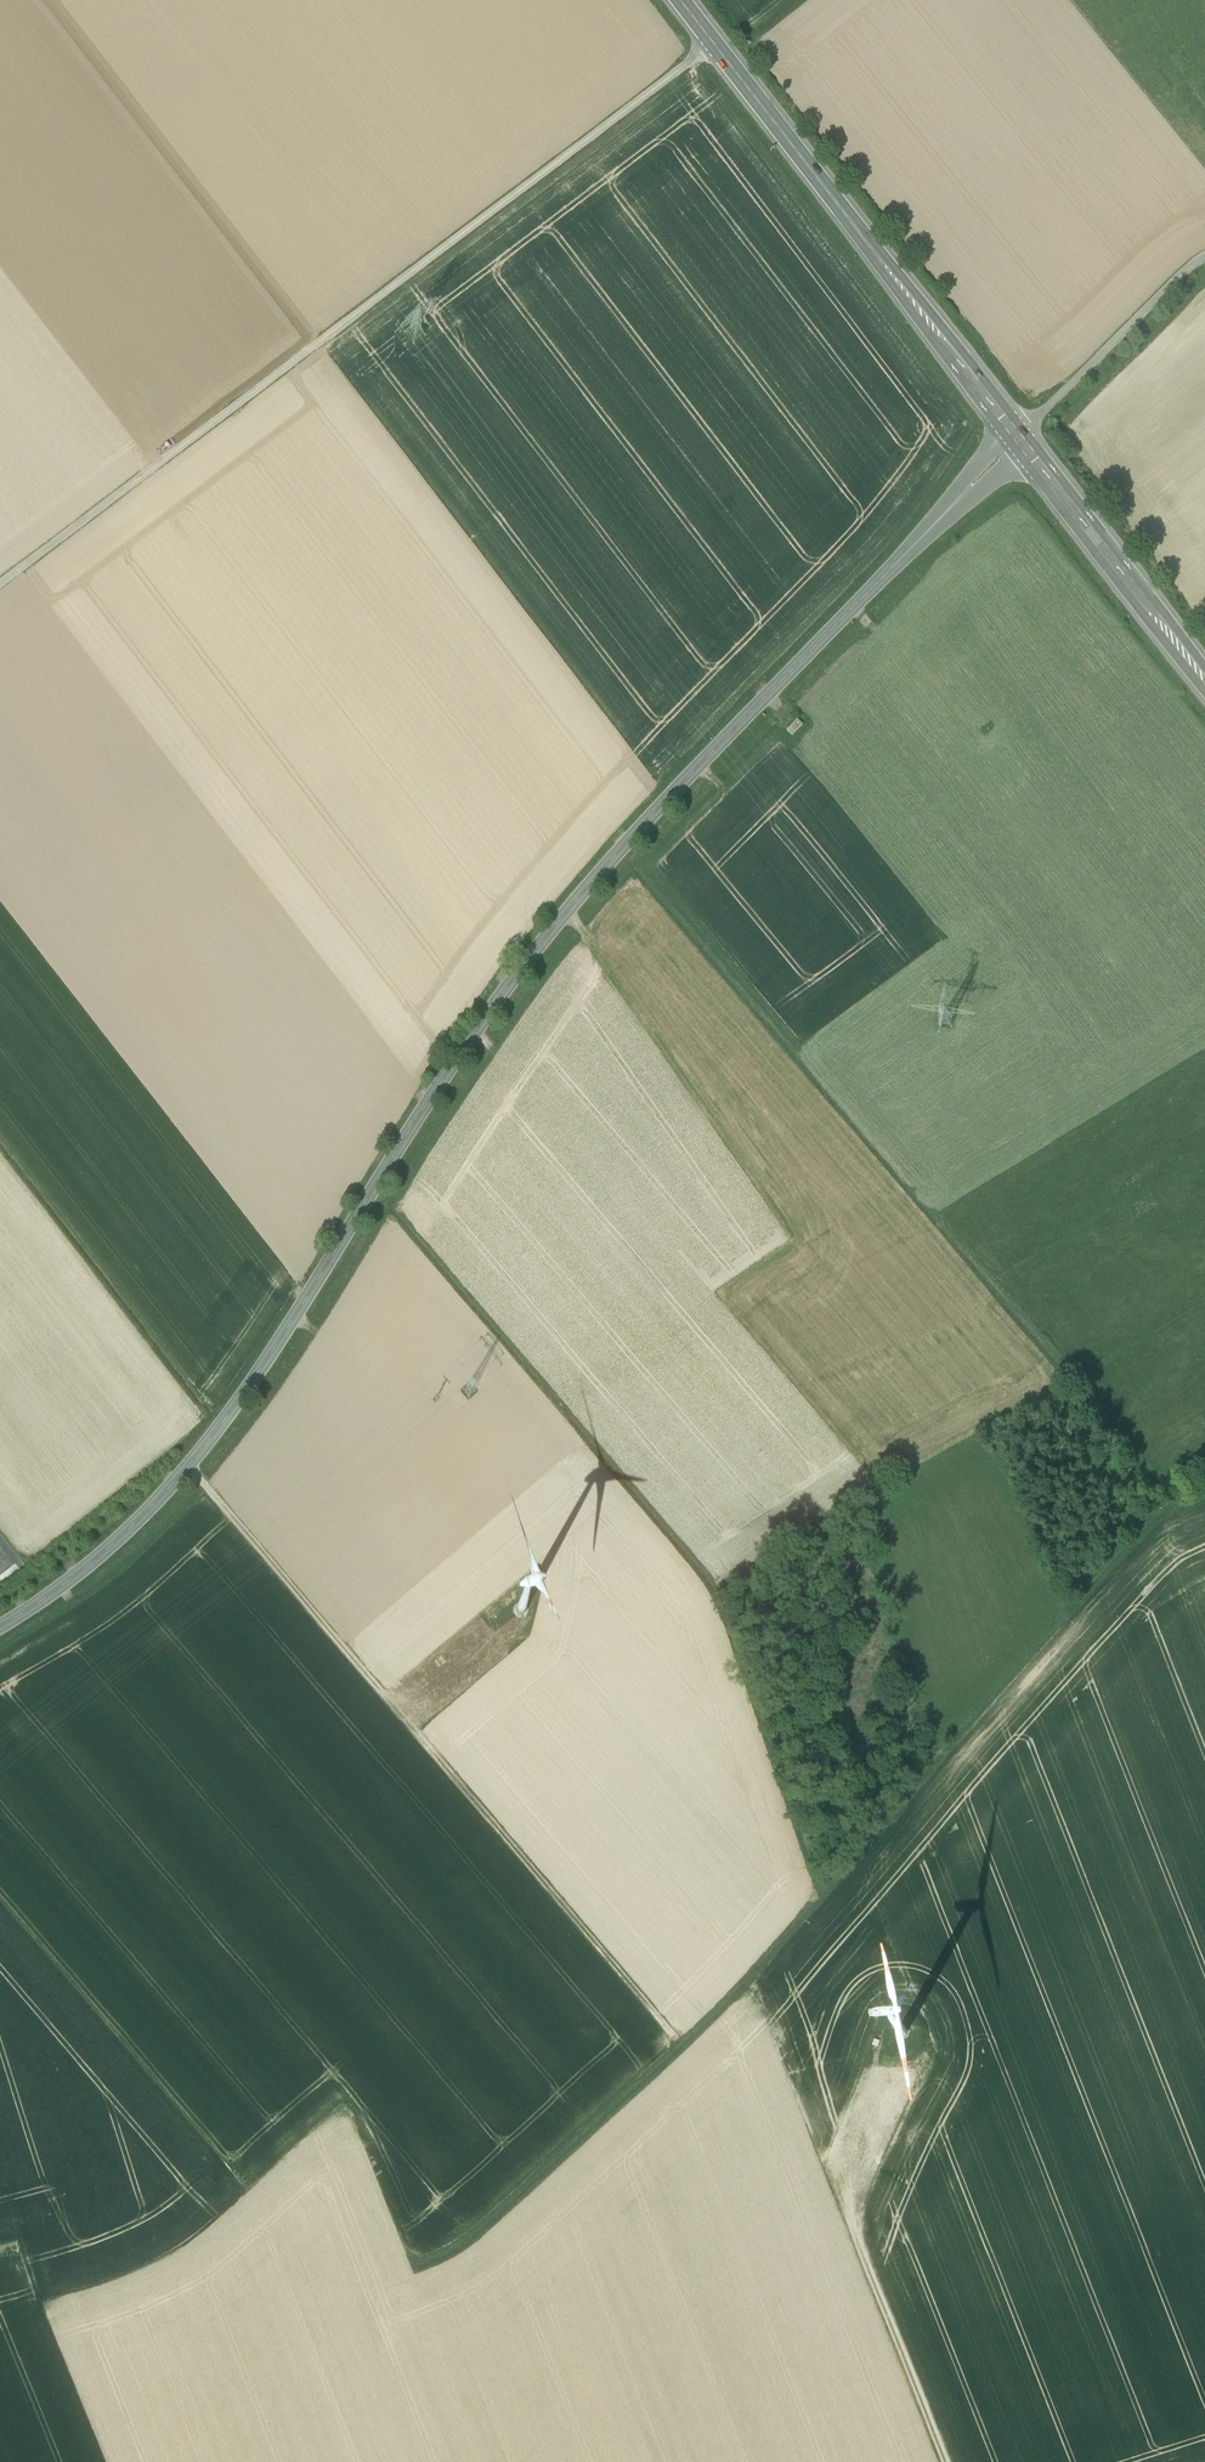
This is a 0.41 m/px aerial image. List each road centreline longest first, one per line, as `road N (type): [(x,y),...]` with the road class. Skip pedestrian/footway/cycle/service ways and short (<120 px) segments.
road 1 (tertiary): [(0,1627),(126,1533),(189,1467),(526,963),(610,861),(1017,440)]
road 2 (track): [(714,44),(0,584)]
road 3 (track): [(189,1467),(676,2039)]
road 4 (secondary): [(1017,440),(680,0)]
road 5 (track): [(770,2020),(945,2461)]
road 6 (secondary): [(1204,682),(1017,440)]
road 7 (unclassified): [(1204,259),(1017,440)]
road 8 (track): [(1070,1606),(1163,1514),(1204,1489)]

